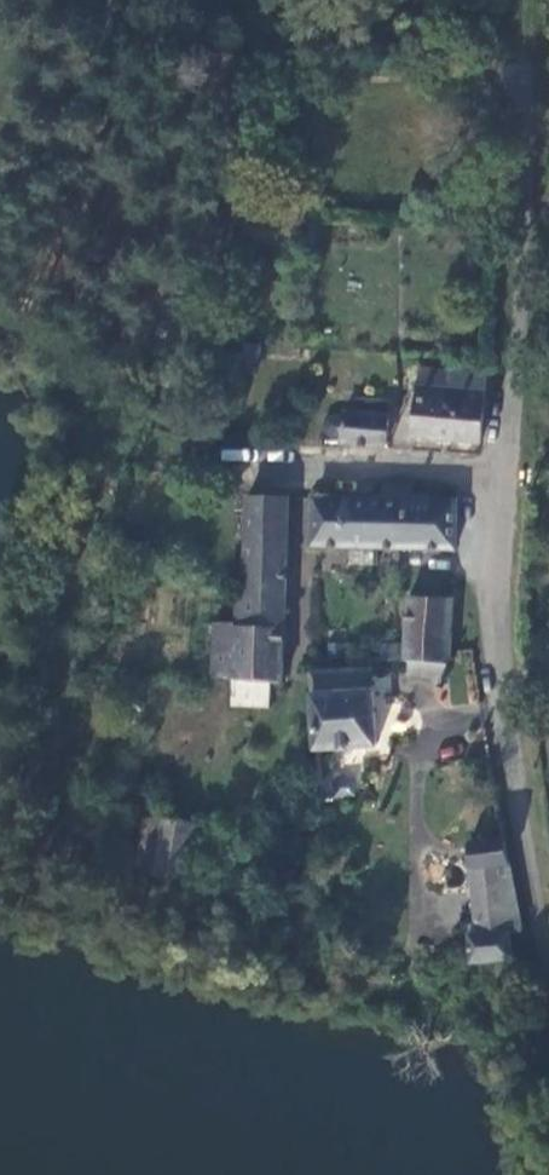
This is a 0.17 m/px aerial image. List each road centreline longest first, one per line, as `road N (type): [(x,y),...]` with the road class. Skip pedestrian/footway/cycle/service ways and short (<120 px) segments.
road 1 (unclassified): [(548,949),(510,753),(498,619),(503,486),(519,366),(525,68)]
road 2 (track): [(530,0),(525,68),(156,0)]

